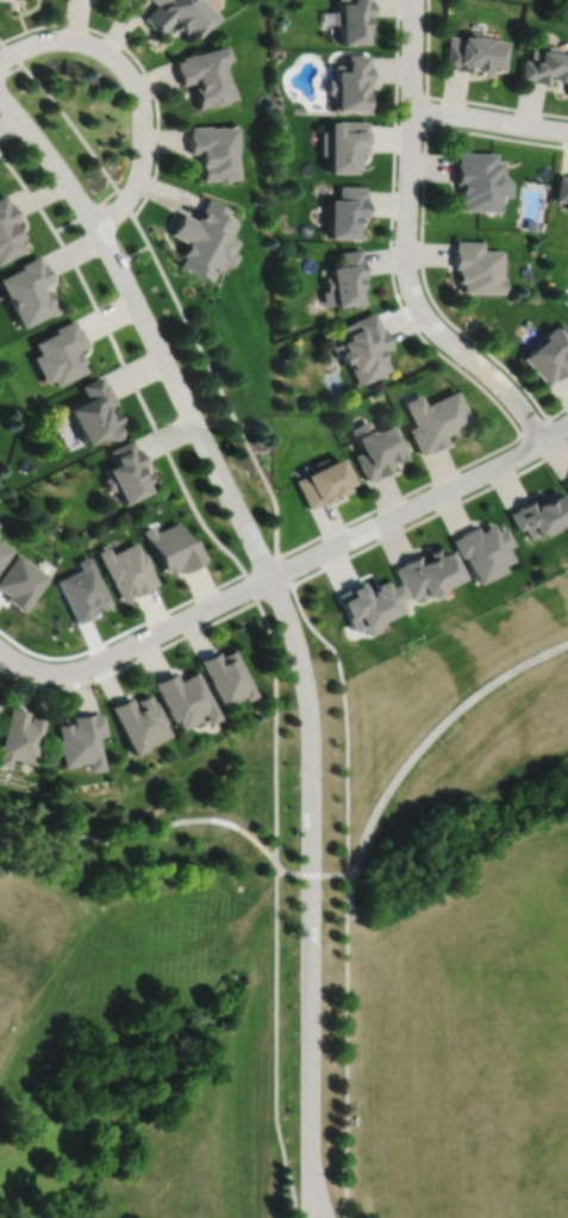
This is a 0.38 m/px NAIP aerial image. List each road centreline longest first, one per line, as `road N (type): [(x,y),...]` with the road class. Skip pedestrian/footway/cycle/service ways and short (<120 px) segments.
road 1 (residential): [(310,1126),(311,738),(301,664),(270,577)]
road 2 (residential): [(270,577),(96,229),(0,97)]
road 3 (residential): [(413,0),(411,285),(427,318),(494,377),(544,441)]
road 4 (residential): [(0,60),(71,39),(112,56),(132,79),(142,108),(142,168),(125,203),(96,229)]
road 5 (residential): [(270,577),(544,441)]
road 6 (residential): [(0,649),(33,669),(76,671),(270,577)]
road 7 (residential): [(567,132),(411,113)]

